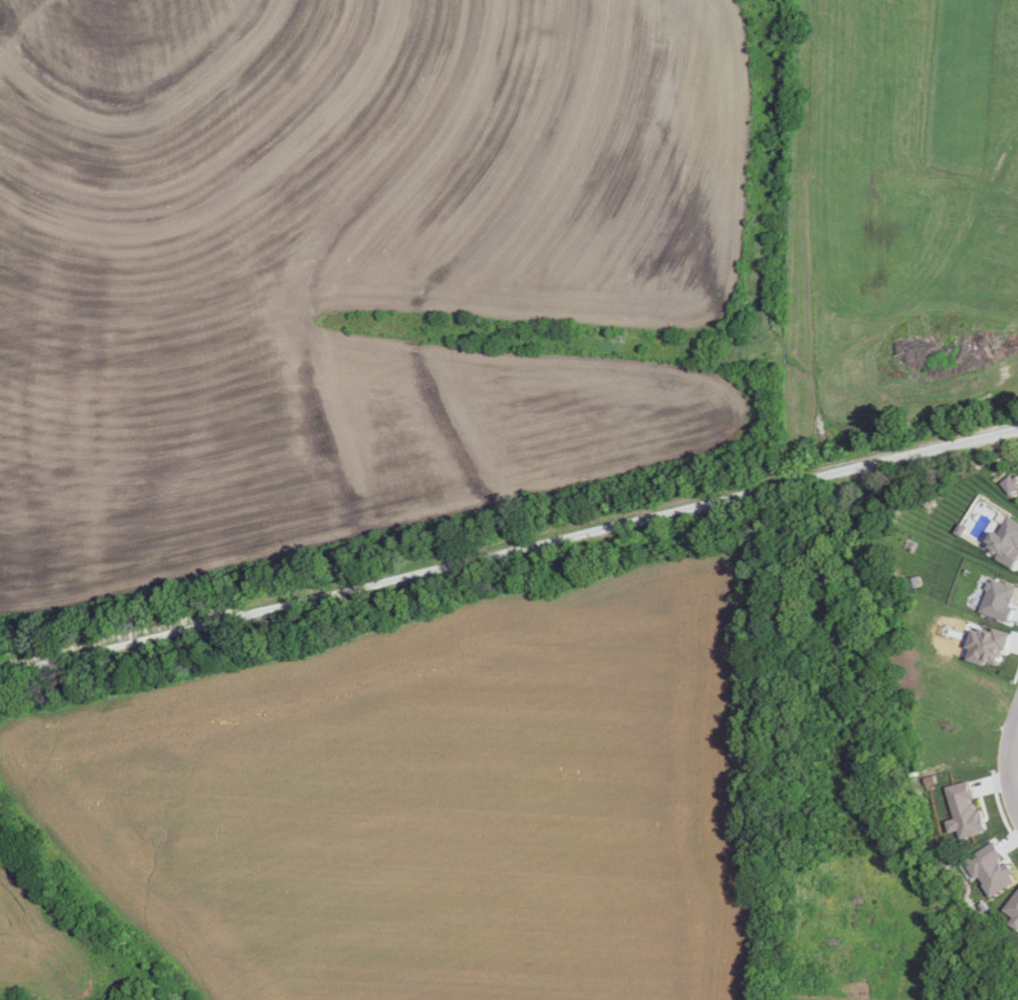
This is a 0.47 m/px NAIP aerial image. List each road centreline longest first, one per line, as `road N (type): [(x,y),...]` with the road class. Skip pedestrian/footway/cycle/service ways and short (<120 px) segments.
road 1 (track): [(0,628),(815,431)]

